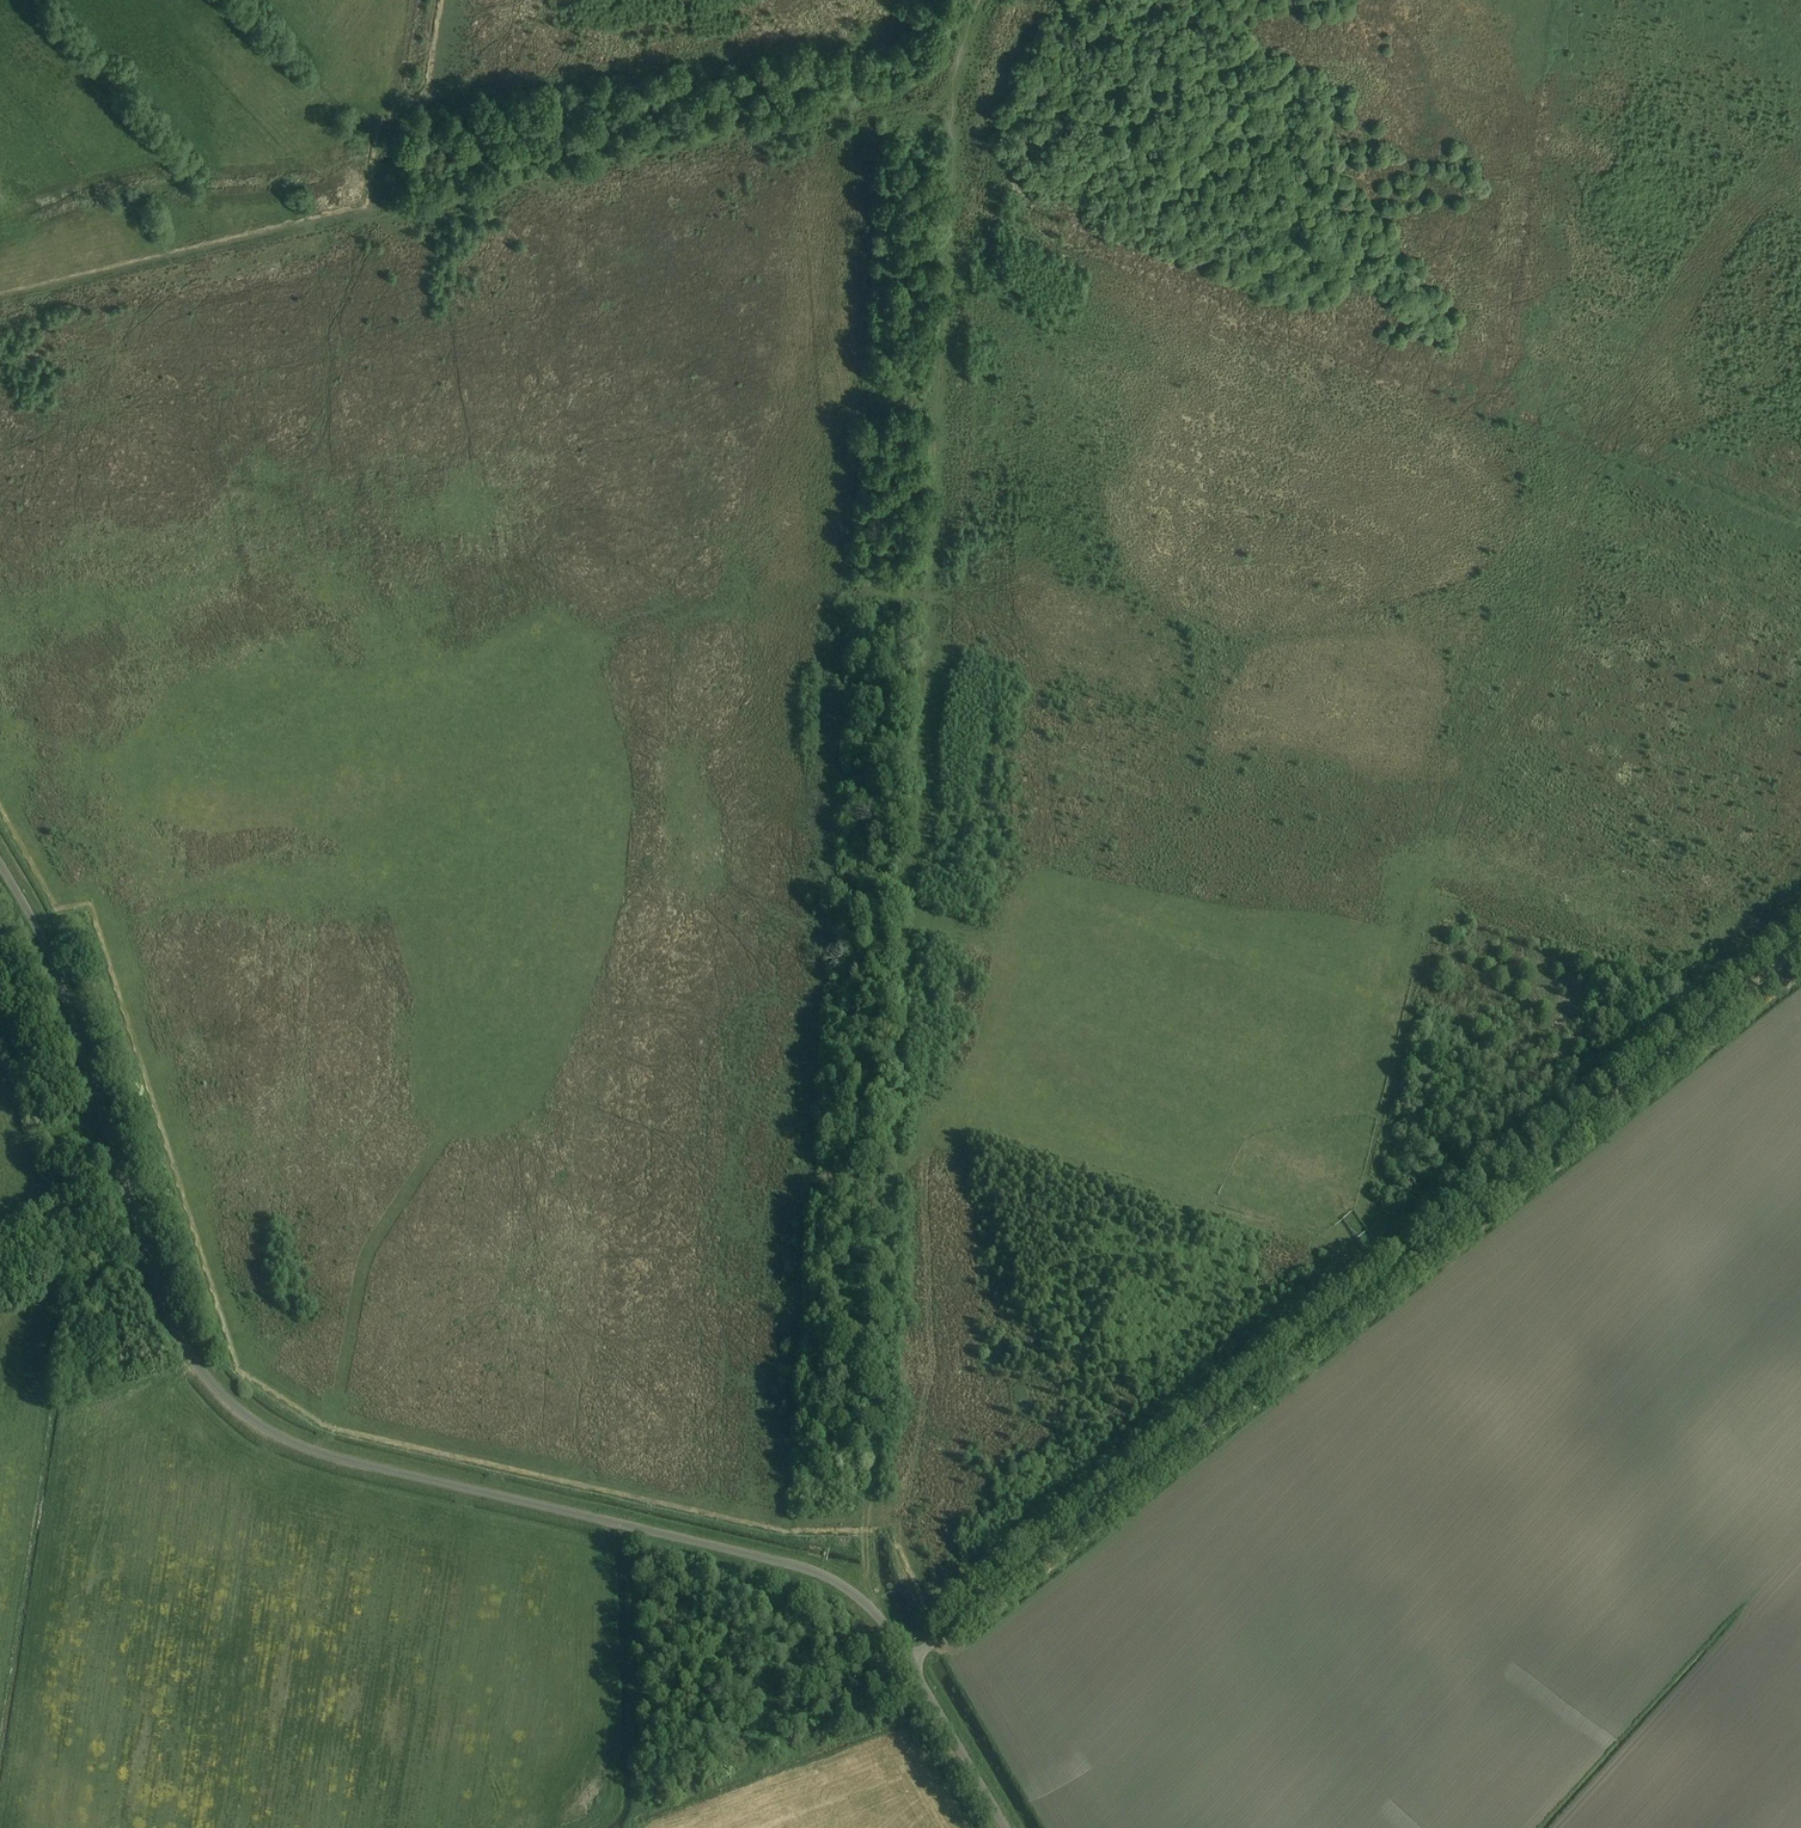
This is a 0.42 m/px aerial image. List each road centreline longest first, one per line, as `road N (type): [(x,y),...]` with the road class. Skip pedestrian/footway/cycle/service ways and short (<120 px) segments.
road 1 (unclassified): [(909,1660),(865,1601),(832,1578),(333,1457),(281,1436),(230,1402),(179,1334),(65,995),(0,864)]
road 2 (unclassified): [(909,1660),(1399,1268)]
road 3 (track): [(1399,1268),(1800,948)]
road 4 (unclassified): [(1008,1827),(909,1660)]

